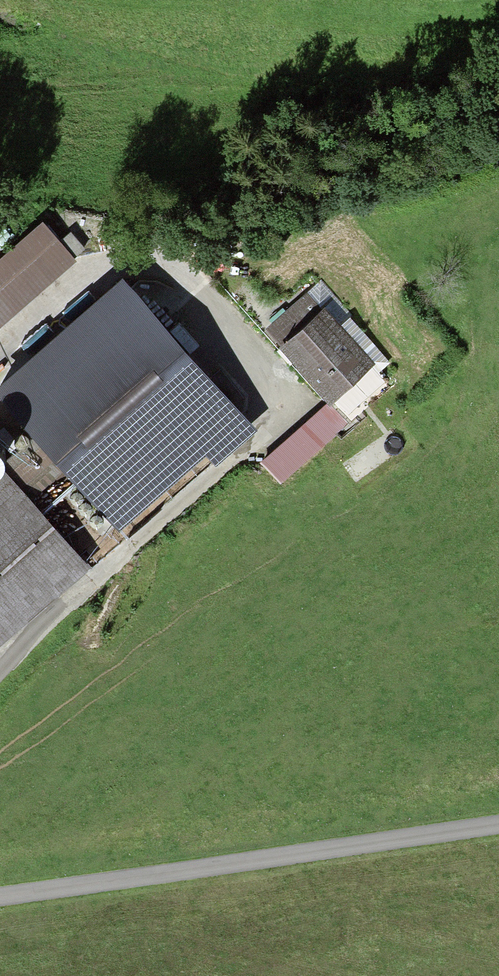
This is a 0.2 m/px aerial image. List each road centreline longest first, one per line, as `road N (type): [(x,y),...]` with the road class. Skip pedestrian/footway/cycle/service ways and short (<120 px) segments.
road 1 (track): [(0,349),(25,320),(125,257),(158,263),(275,393),(272,426),(38,627),(0,670)]
road 2 (unclassified): [(0,896),(498,822)]

